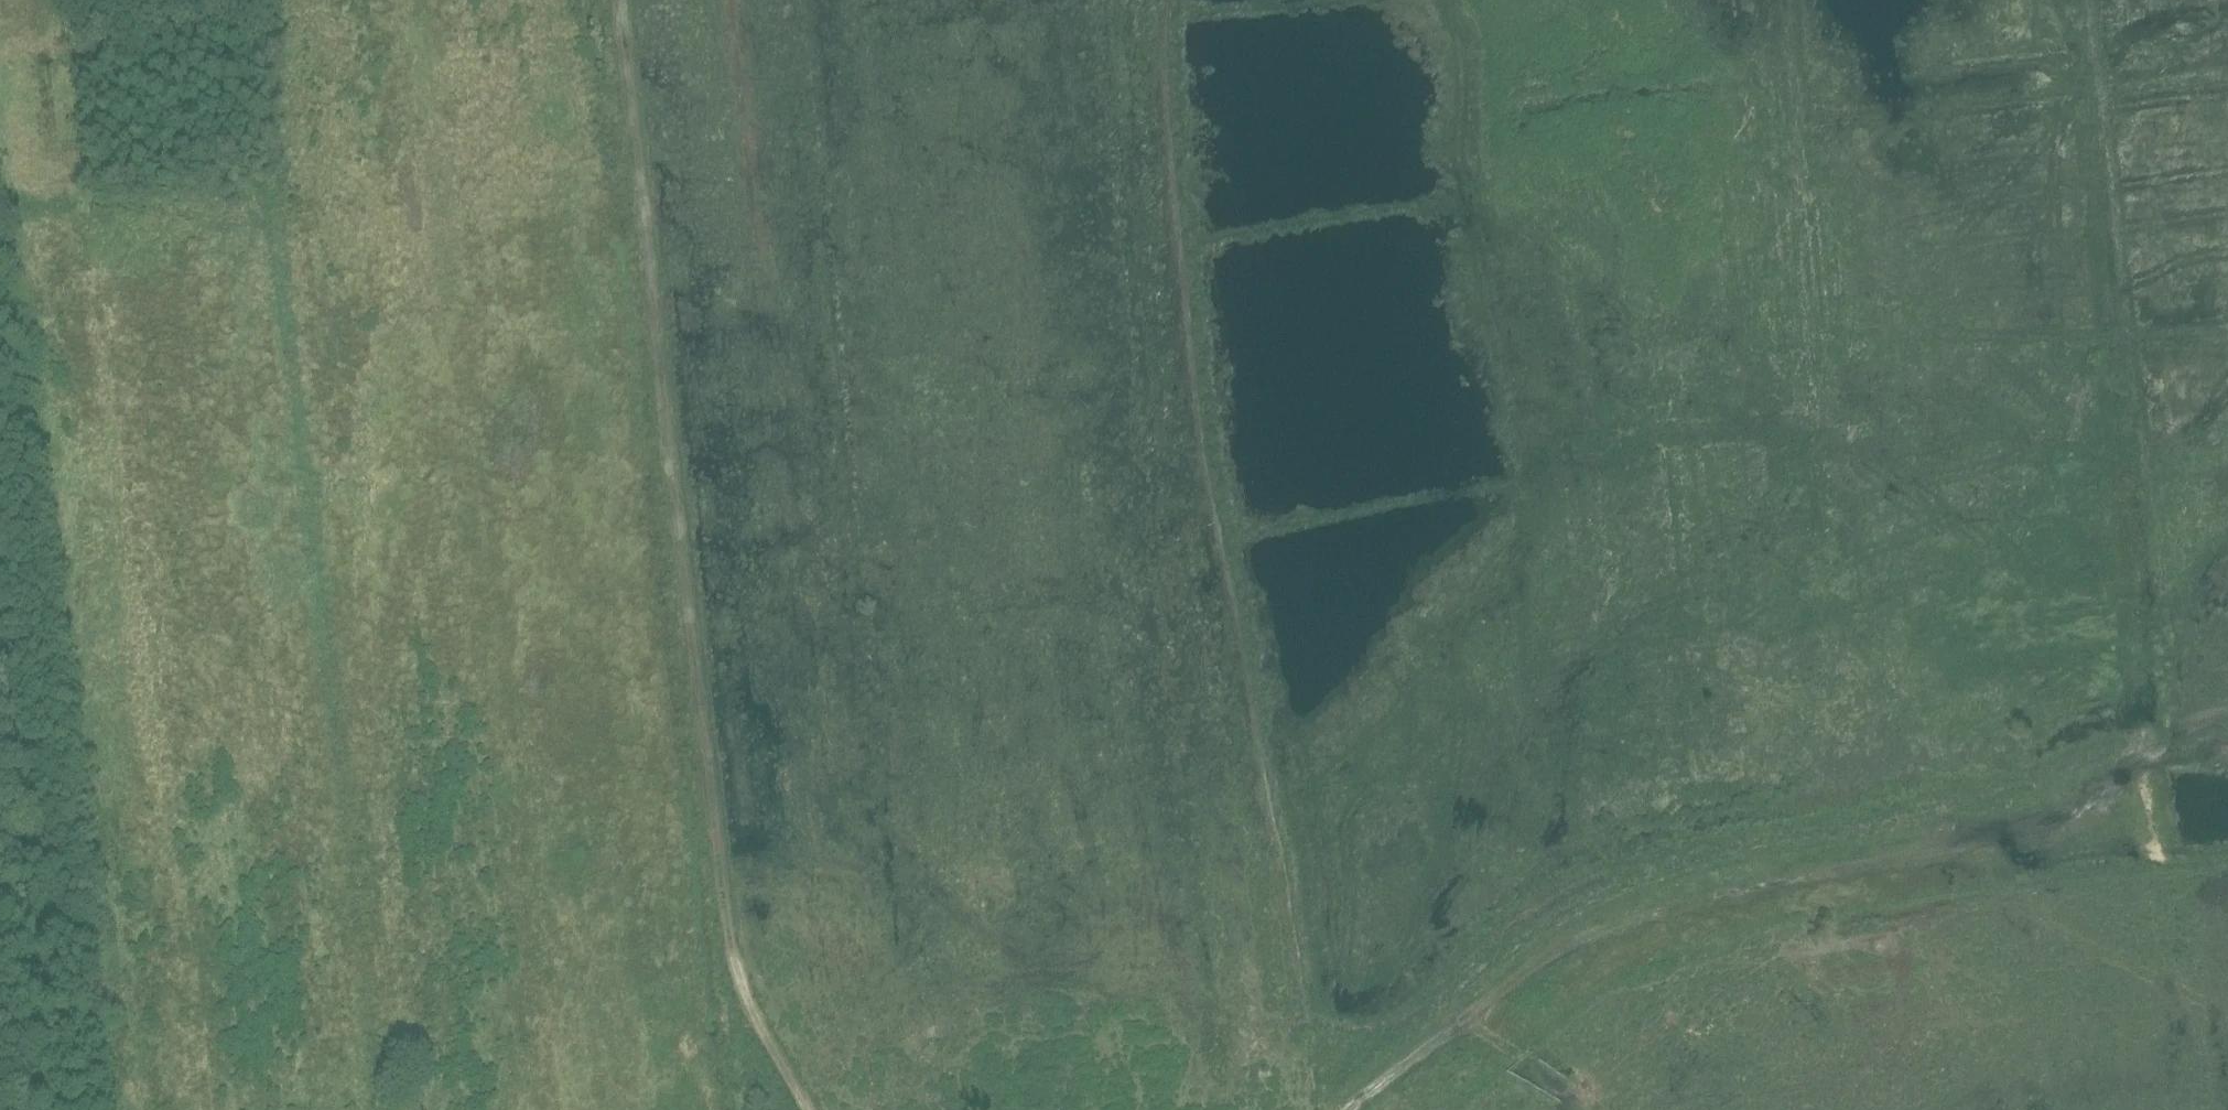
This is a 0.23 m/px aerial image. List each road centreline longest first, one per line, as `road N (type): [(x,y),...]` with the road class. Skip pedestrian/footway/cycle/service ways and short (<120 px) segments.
road 1 (track): [(809,1109),(747,989),(729,910),(622,0)]
road 2 (track): [(1349,1109),(1553,946),(1702,880),(1970,845)]

